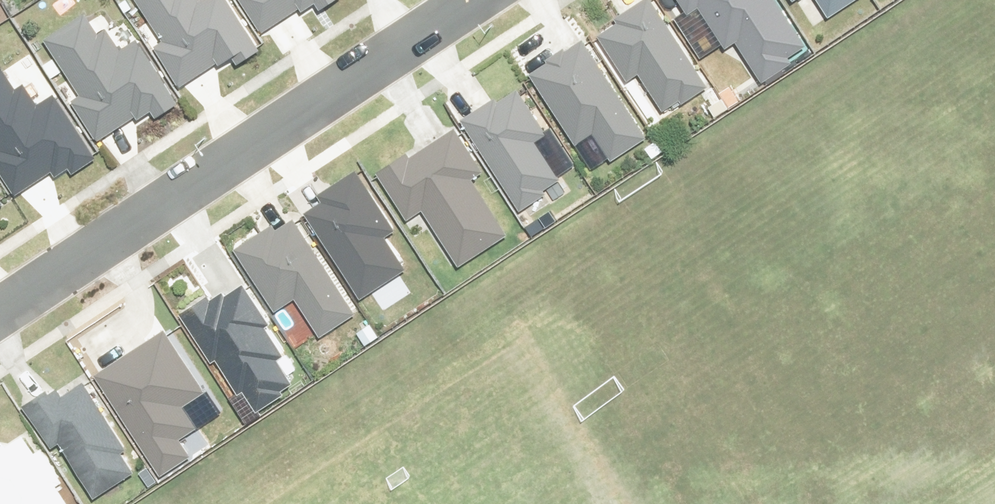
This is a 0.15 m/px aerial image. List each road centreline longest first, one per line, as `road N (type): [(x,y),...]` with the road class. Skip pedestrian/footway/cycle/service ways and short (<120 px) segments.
road 1 (residential): [(0,314),(476,0)]

